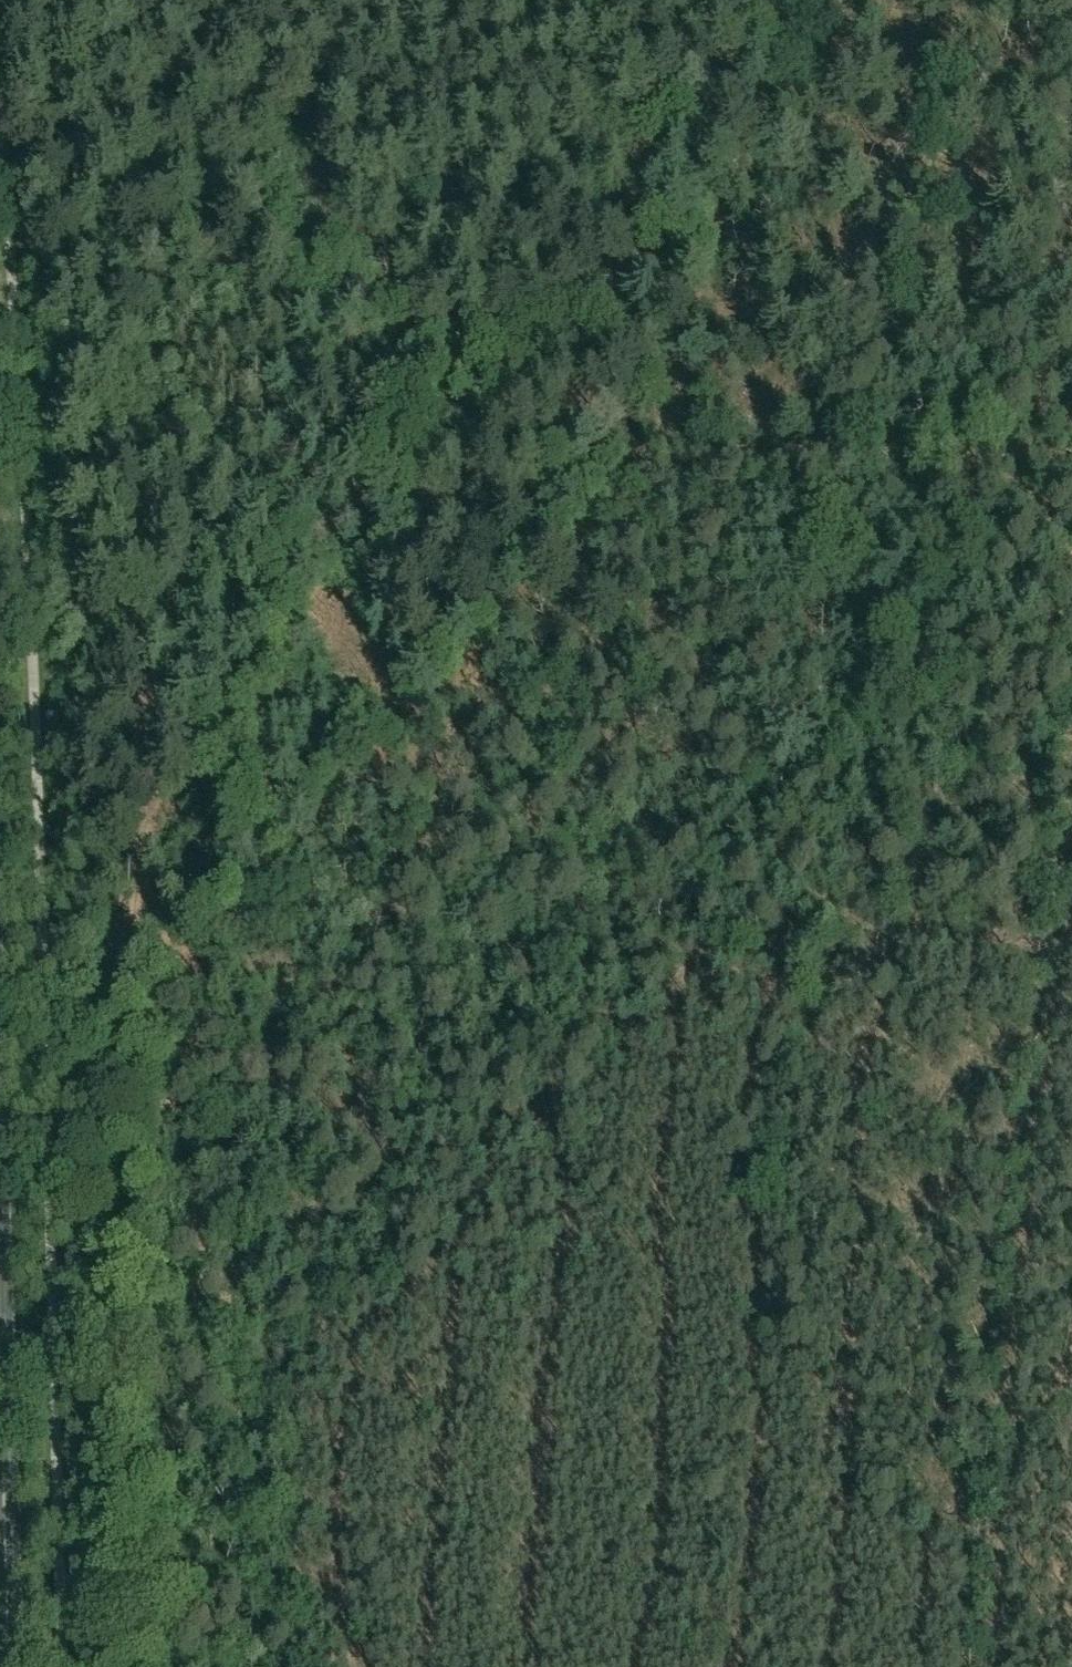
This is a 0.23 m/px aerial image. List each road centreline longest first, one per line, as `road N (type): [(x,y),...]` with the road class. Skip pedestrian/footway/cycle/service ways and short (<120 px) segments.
road 1 (secondary): [(10,1666),(0,1284)]

